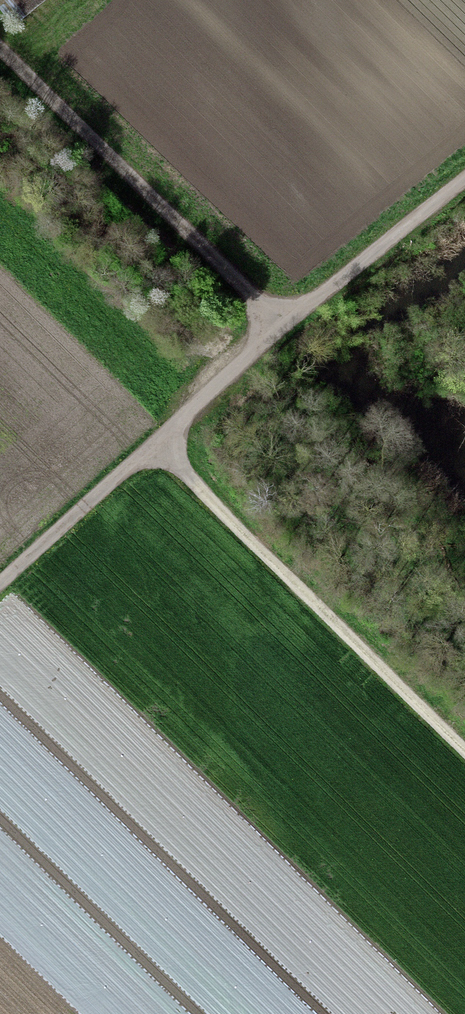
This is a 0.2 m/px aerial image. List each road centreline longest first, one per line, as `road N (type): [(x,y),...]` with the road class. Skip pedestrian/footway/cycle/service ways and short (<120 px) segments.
road 1 (track): [(464,167),(0,593)]
road 2 (track): [(464,748),(160,446)]
road 3 (track): [(281,328),(0,48)]

